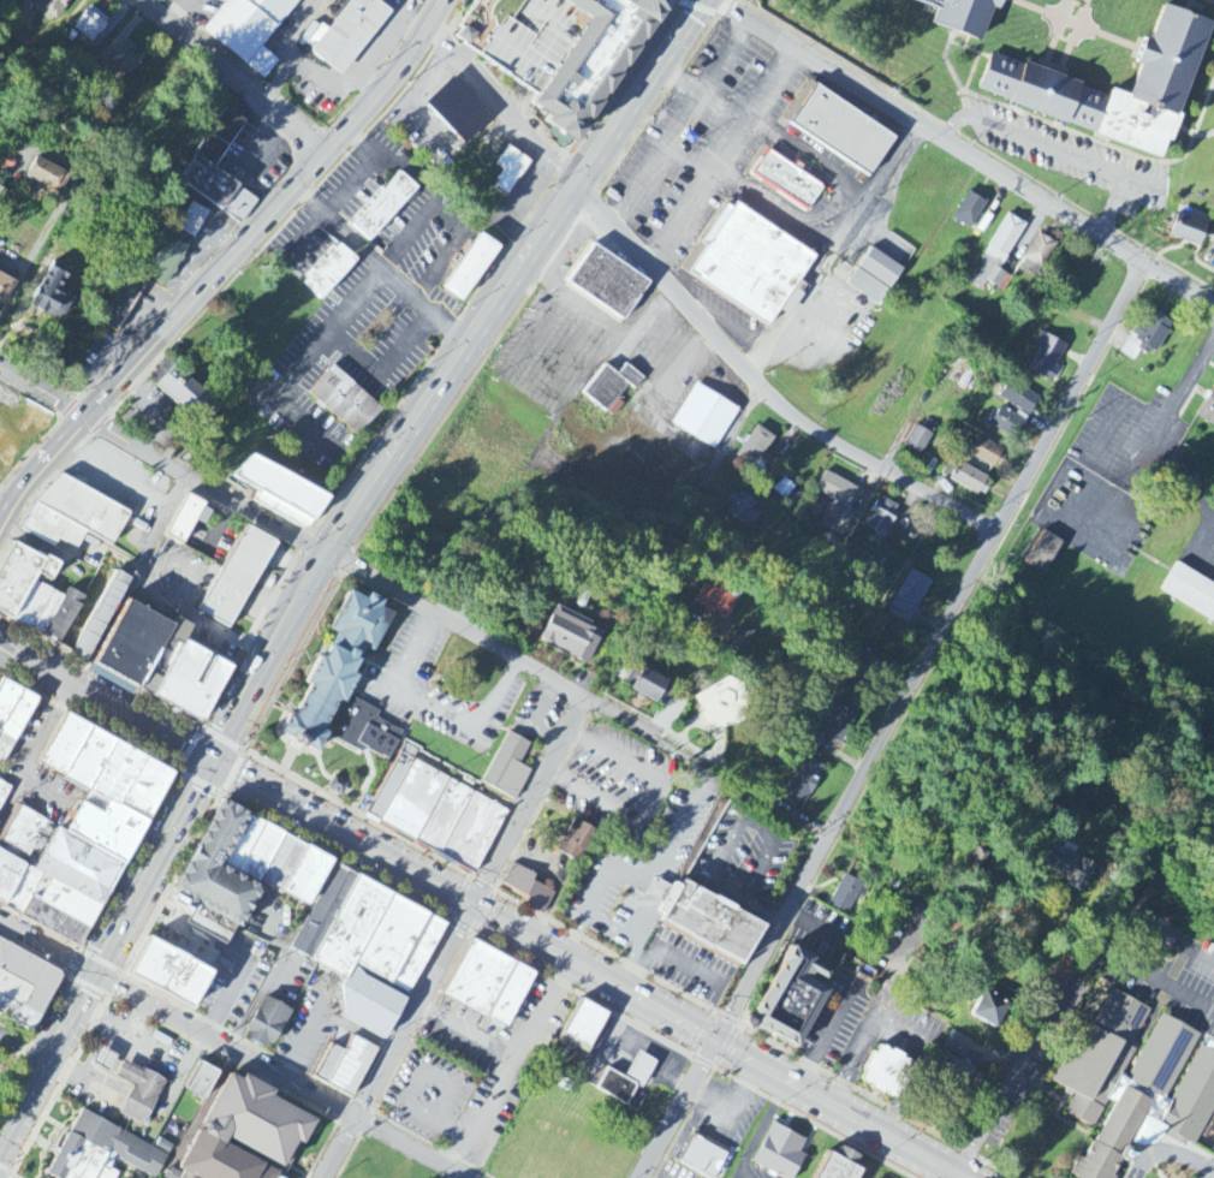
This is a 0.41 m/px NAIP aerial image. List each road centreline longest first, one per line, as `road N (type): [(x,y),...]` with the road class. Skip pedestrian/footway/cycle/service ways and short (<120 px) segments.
road 1 (trunk): [(213,763),(327,557),(659,65)]
road 2 (trunk): [(448,0),(391,88),(83,417),(0,519)]
road 3 (residential): [(831,838),(1144,262)]
road 4 (residential): [(1213,306),(722,0)]
road 5 (primary): [(966,1177),(472,905)]
road 6 (residential): [(326,1177),(584,696)]
road 7 (trunk): [(0,1156),(213,763)]
road 8 (residential): [(327,557),(695,757)]
road 9 (residential): [(645,1177),(831,838)]
road 10 (residential): [(358,1120),(97,976)]
road 11 (primary): [(472,905),(213,763)]
road 12 (residential): [(327,557),(83,417)]
road 13 (residential): [(999,535),(799,424),(763,387)]
road 14 (residential): [(763,387),(647,268),(579,185)]
road 15 (residential): [(332,155),(140,0)]
road 16 (residential): [(1082,962),(964,1177)]
road 17 (primary): [(0,643),(213,763)]
road 18 (residential): [(636,595),(763,387)]
road 19 (residential): [(463,1177),(358,1120)]

